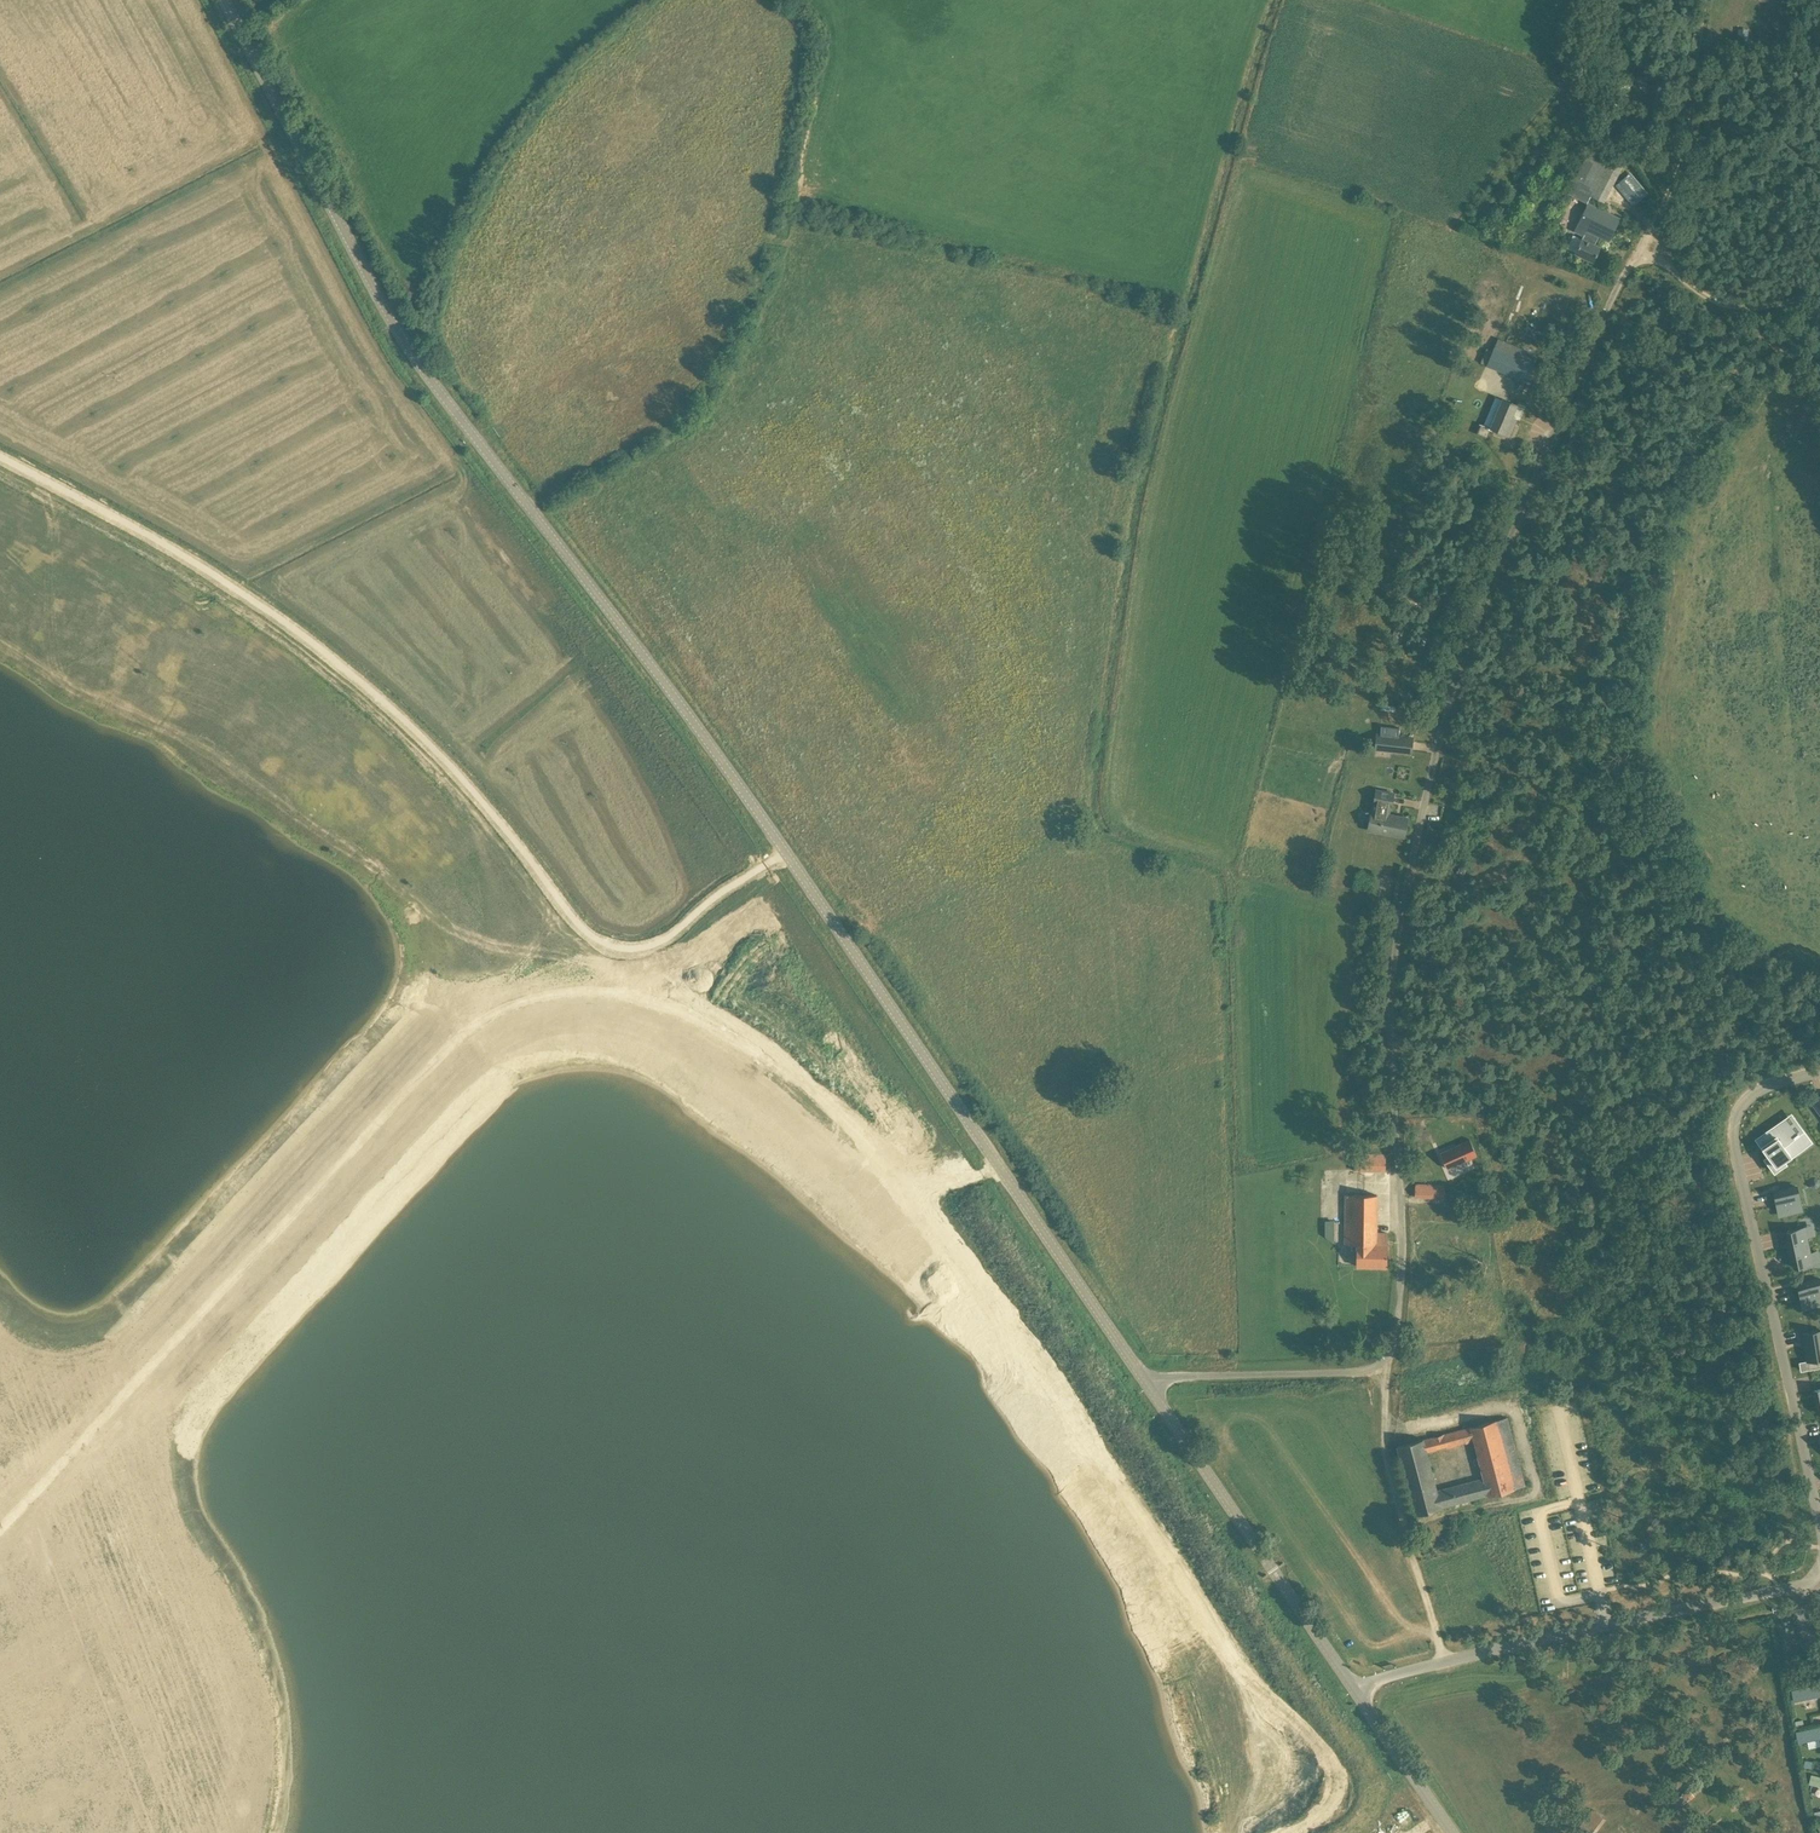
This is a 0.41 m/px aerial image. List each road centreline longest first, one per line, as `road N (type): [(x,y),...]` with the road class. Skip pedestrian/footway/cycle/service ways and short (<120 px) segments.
road 1 (tertiary): [(1143,1377),(767,823),(421,368),(377,299),(224,0)]
road 2 (unclassified): [(1143,1377),(1388,1366),(1404,1288),(1398,960),(1437,765),(1459,684),(1552,452),(1629,274),(1655,238)]
road 3 (track): [(788,853),(657,944),(606,941),(371,691),(213,571),(0,459)]
road 4 (unclassified): [(1819,1527),(1733,1141),(1748,1099),(1819,1071)]
road 5 (unclassified): [(1356,1686),(1813,1580),(1819,1565)]
road 6 (tertiary): [(1356,1686),(1143,1377)]
road 7 (track): [(1451,1660),(1385,1463),(1388,1366)]
road 8 (track): [(1655,238),(1695,146),(1711,0)]
road 9 (track): [(1819,289),(1734,307),(1666,267),(1629,274)]
road 10 (tertiary): [(1456,1832),(1356,1686)]

